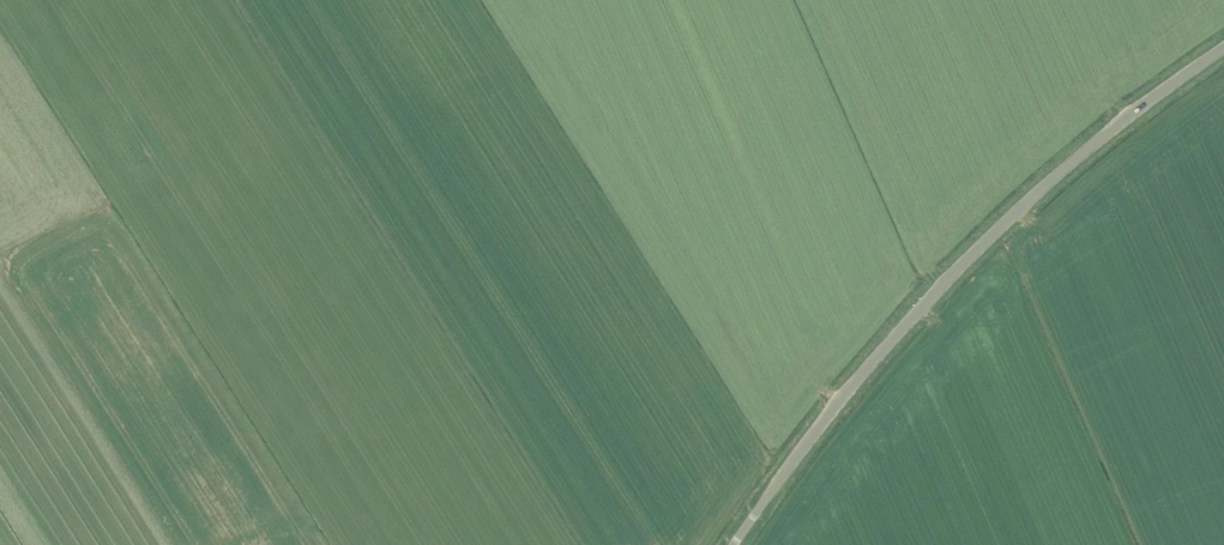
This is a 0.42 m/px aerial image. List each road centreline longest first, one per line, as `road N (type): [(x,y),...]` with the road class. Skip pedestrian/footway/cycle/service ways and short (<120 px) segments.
road 1 (unclassified): [(728,544),(857,372),(931,289),(1089,148),(1223,49)]

